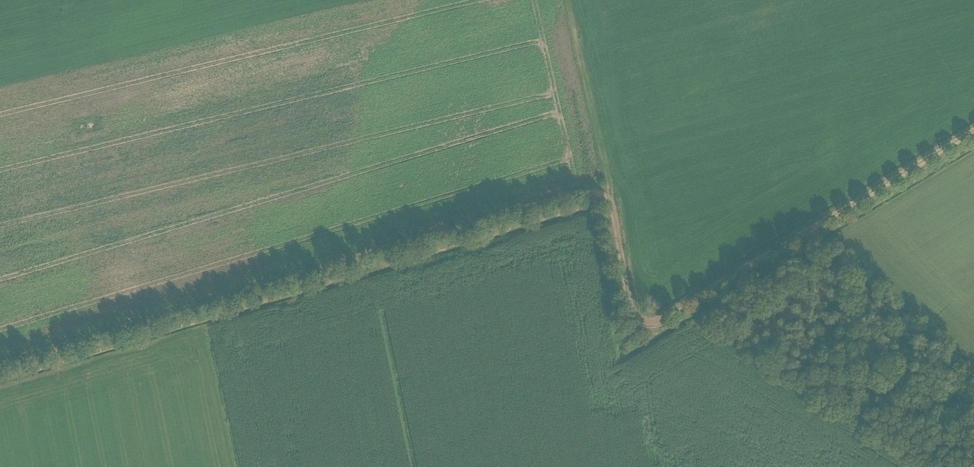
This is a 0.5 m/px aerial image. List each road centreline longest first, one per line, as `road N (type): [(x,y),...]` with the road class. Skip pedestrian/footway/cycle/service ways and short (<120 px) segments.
road 1 (track): [(0,366),(604,196),(637,333),(973,134)]
road 2 (track): [(604,196),(561,0)]

